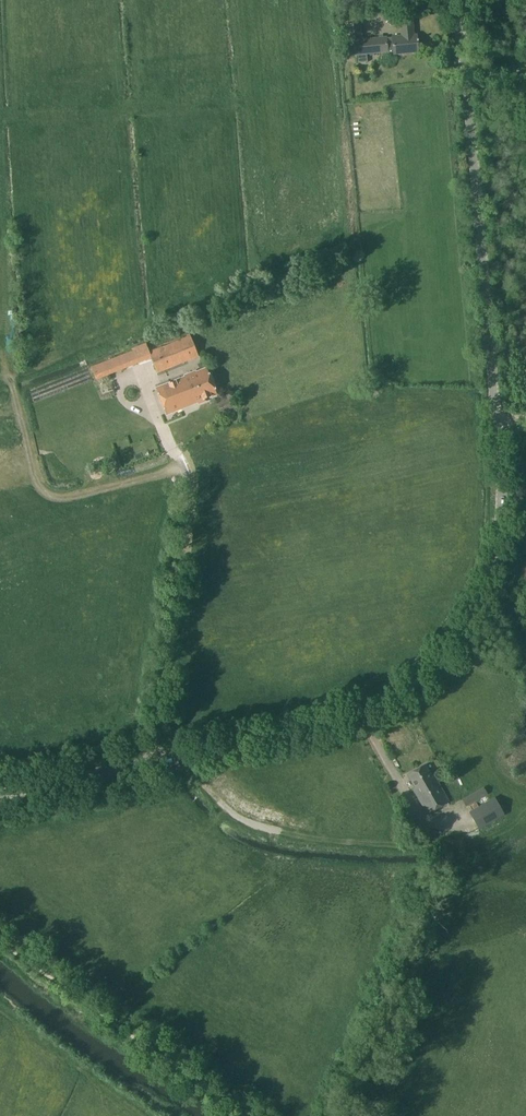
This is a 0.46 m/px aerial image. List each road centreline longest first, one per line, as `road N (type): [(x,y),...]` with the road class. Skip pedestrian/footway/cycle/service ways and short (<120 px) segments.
road 1 (tertiary): [(0,793),(358,716),(404,692),(457,646),(489,588),(501,541),(466,66),(450,0)]
road 2 (track): [(141,1115),(0,1015)]

